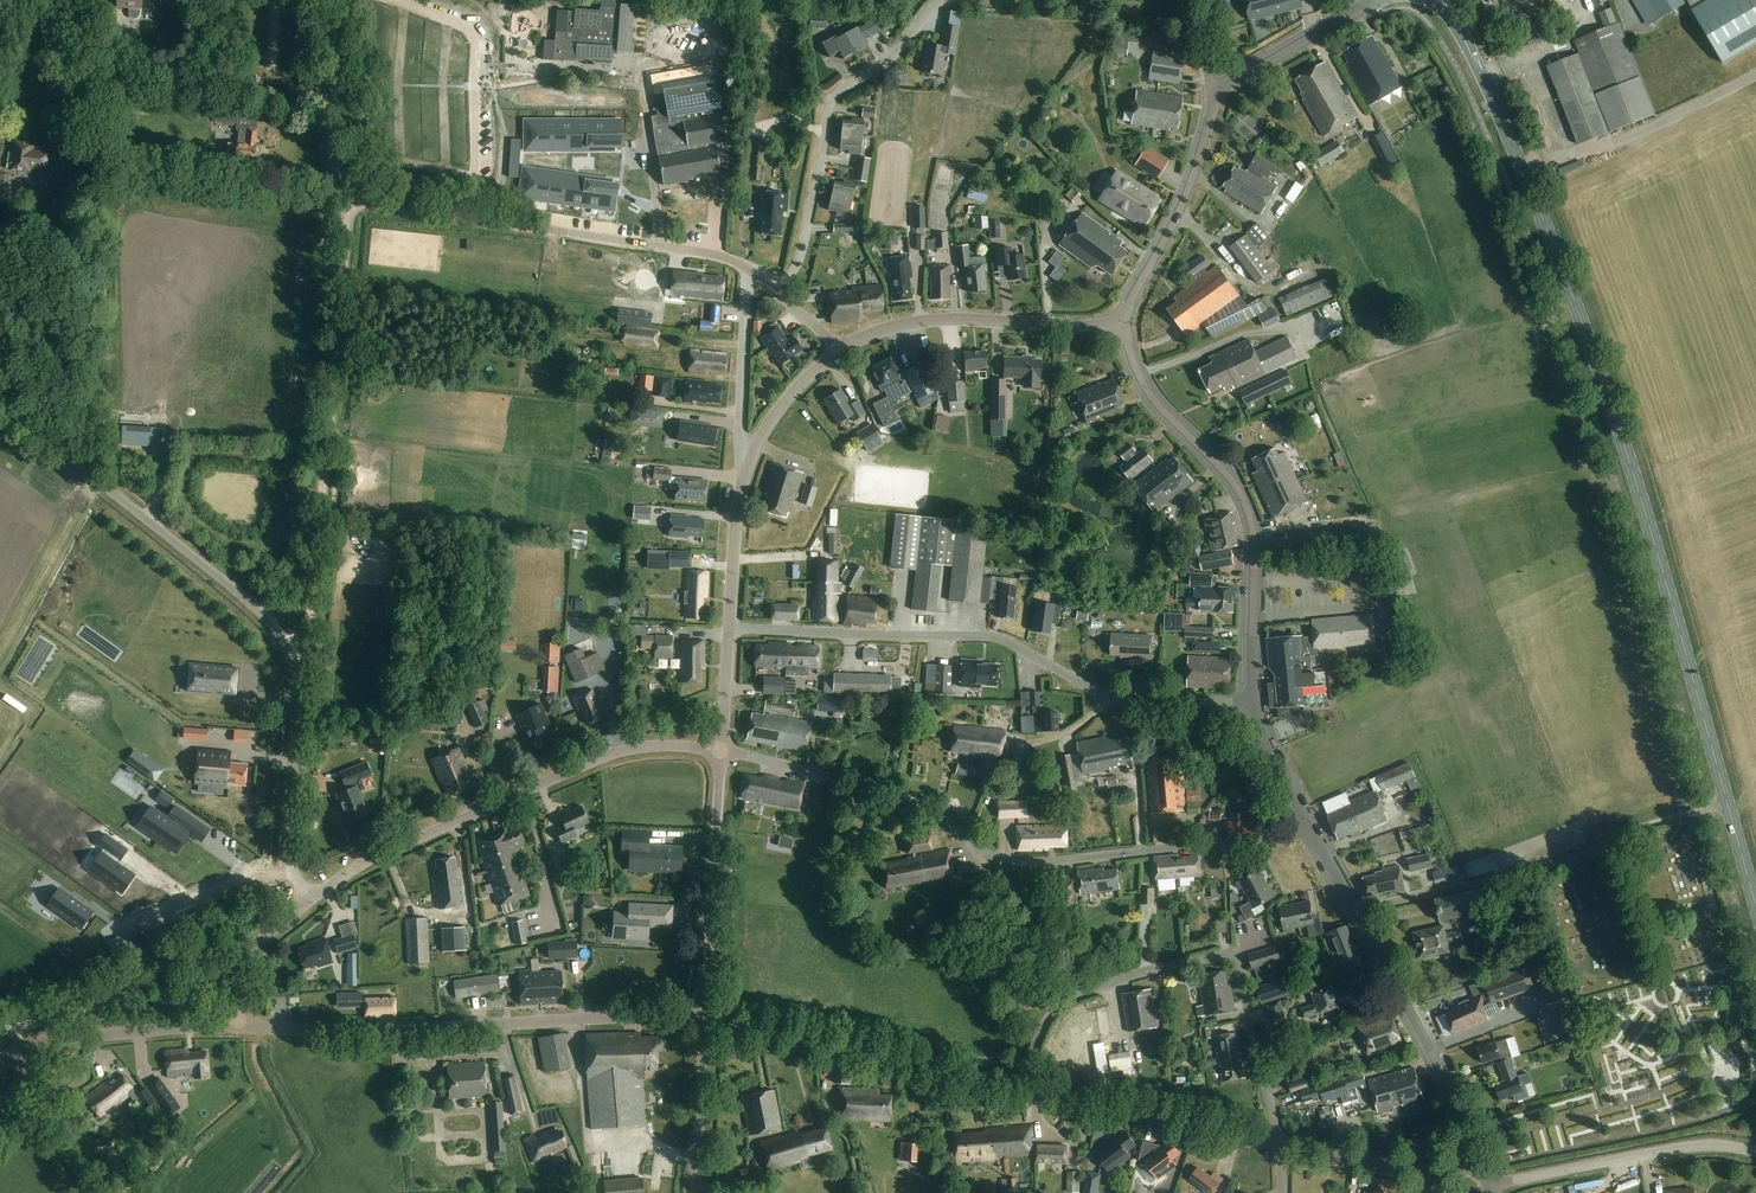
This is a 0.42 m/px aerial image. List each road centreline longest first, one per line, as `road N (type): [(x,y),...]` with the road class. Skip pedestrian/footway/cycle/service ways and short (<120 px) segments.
road 1 (primary): [(1755,906),(1621,429),(1518,158),(1445,0)]
road 2 (unclassified): [(310,900),(291,858),(299,705),(285,643),(254,606),(0,401)]
road 3 (residential): [(1309,827),(1271,846),(1008,861),(911,800),(716,743)]
road 4 (residential): [(753,275),(728,258),(695,252),(351,201),(336,179),(328,118),(336,0)]
road 5 (residential): [(1254,702),(1112,696),(995,639),(729,628)]
road 6 (tertiary): [(239,1026),(383,1030),(706,1018)]
road 7 (track): [(294,661),(313,609),(351,201)]
road 8 (residential): [(1025,1086),(1051,1014),(1068,999),(1232,954),(1240,960),(1282,1141)]
road 9 (unclassified): [(310,900),(360,864),(606,756),(716,743)]
road 10 (tertiary): [(1254,702),(1254,549),(1246,504),(1154,399),(1138,375),(1125,325)]
road 11 (residential): [(775,292),(802,244),(833,97),(880,67),(945,0)]
road 12 (unclassified): [(1358,911),(1561,863),(1677,816)]
road 13 (tertiary): [(706,1018),(1025,1086)]
road 14 (tertiary): [(1486,1186),(1430,1045),(1358,911)]
road 15 (unclassified): [(837,349),(919,322),(1125,325)]
road 16 (unclassified): [(706,1018),(716,743)]
road 17 (unclassified): [(1486,1186),(1705,1144),(1755,1151)]
road 18 (tertiary): [(1025,1086),(1282,1141)]
road 19 (tertiary): [(1125,325),(1186,194),(1218,94)]
road 20 (tertiary): [(20,1045),(239,1026)]
road 21 (tertiary): [(1282,1141),(1486,1186)]
road 22 (tertiary): [(1218,94),(1377,0)]
road 23 (residential): [(750,455),(739,434),(753,275)]
road 24 (unclassified): [(695,1192),(706,1018)]
road 25 (unclassified): [(729,628),(750,455)]
road 26 (track): [(293,867),(132,917)]
road 27 (unclassified): [(239,1026),(243,962),(310,900)]
road 28 (unclassified): [(750,455),(783,404),(837,349)]
road 29 (tertiary): [(1309,827),(1254,702)]

